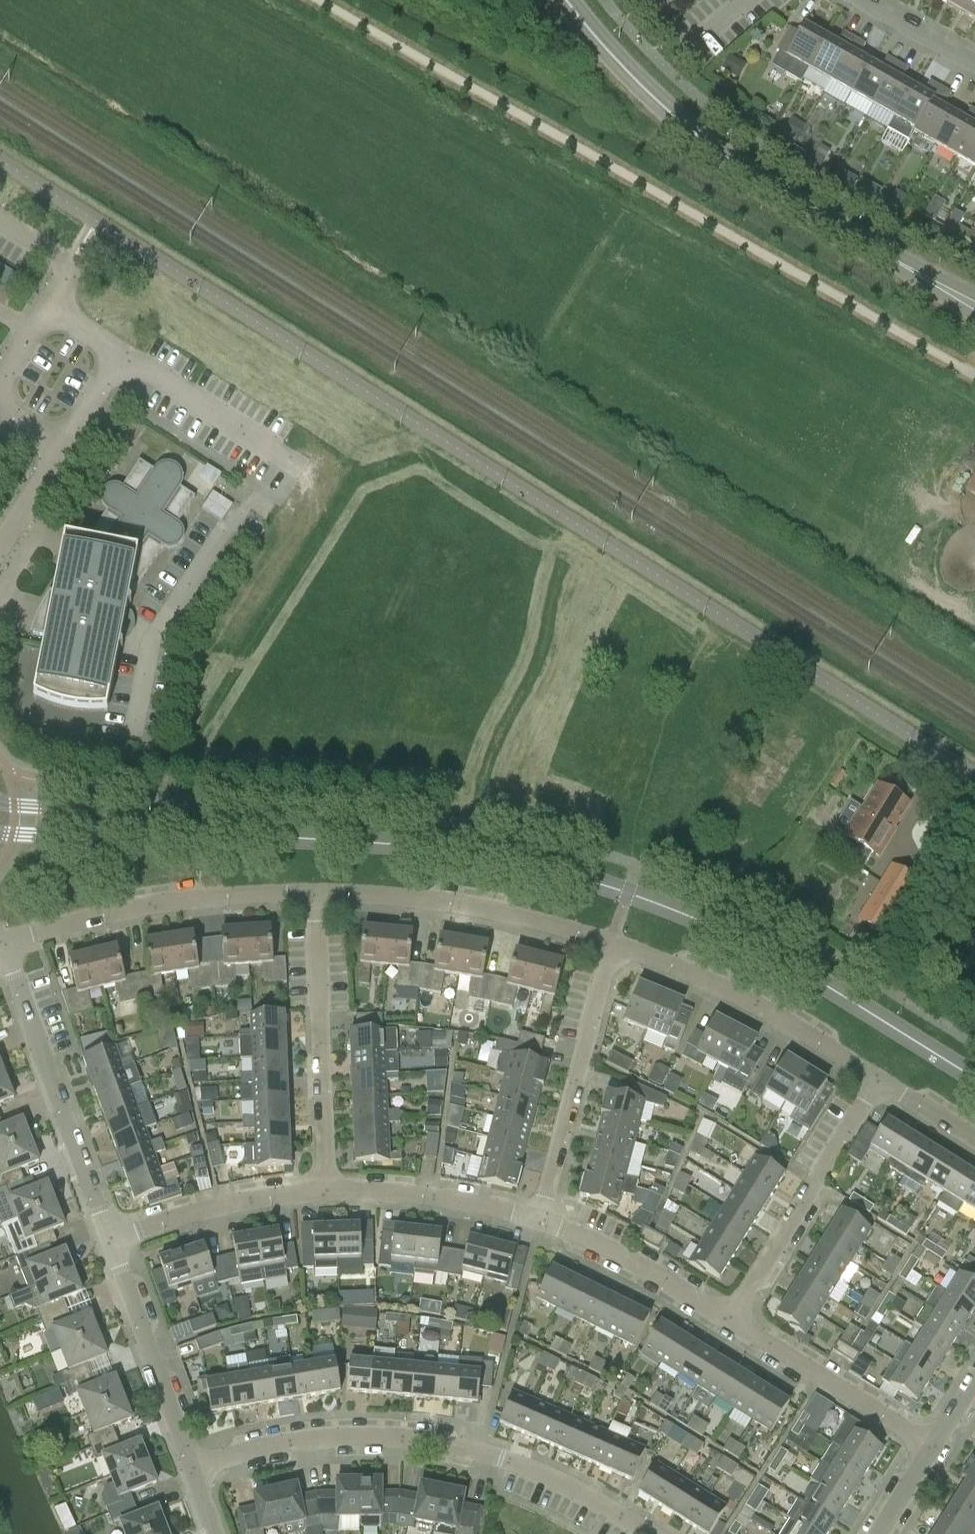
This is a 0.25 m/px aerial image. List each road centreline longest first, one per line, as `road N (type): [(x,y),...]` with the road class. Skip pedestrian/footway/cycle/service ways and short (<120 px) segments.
road 1 (unclassified): [(974,775),(0,160)]
road 2 (tertiary): [(974,1059),(853,973),(676,895),(497,847),(0,817)]
road 3 (tertiary): [(974,305),(727,159),(632,77),(567,0)]
road 4 (residential): [(646,1533),(524,1463),(420,1440),(300,1441),(191,1467)]
road 5 (residential): [(111,1243),(5,943)]
road 6 (residential): [(314,893),(147,905),(5,943)]
road 7 (residential): [(613,943),(490,914),(314,893)]
road 8 (residential): [(329,1190),(314,893)]
road 9 (residential): [(875,1076),(683,968),(613,943)]
road 10 (residential): [(534,1216),(613,943)]
road 11 (residential): [(734,1320),(875,1076)]
road 12 (residential): [(191,1467),(111,1243)]
road 13 (residential): [(734,1320),(931,1444)]
road 14 (residential): [(534,1216),(608,1242),(734,1320)]
road 15 (residential): [(111,1243),(228,1204),(329,1190)]
road 16 (residential): [(329,1190),(416,1194),(534,1216)]
road 17 (residential): [(974,65),(864,0)]
road 18 (residential): [(68,440),(0,542)]

